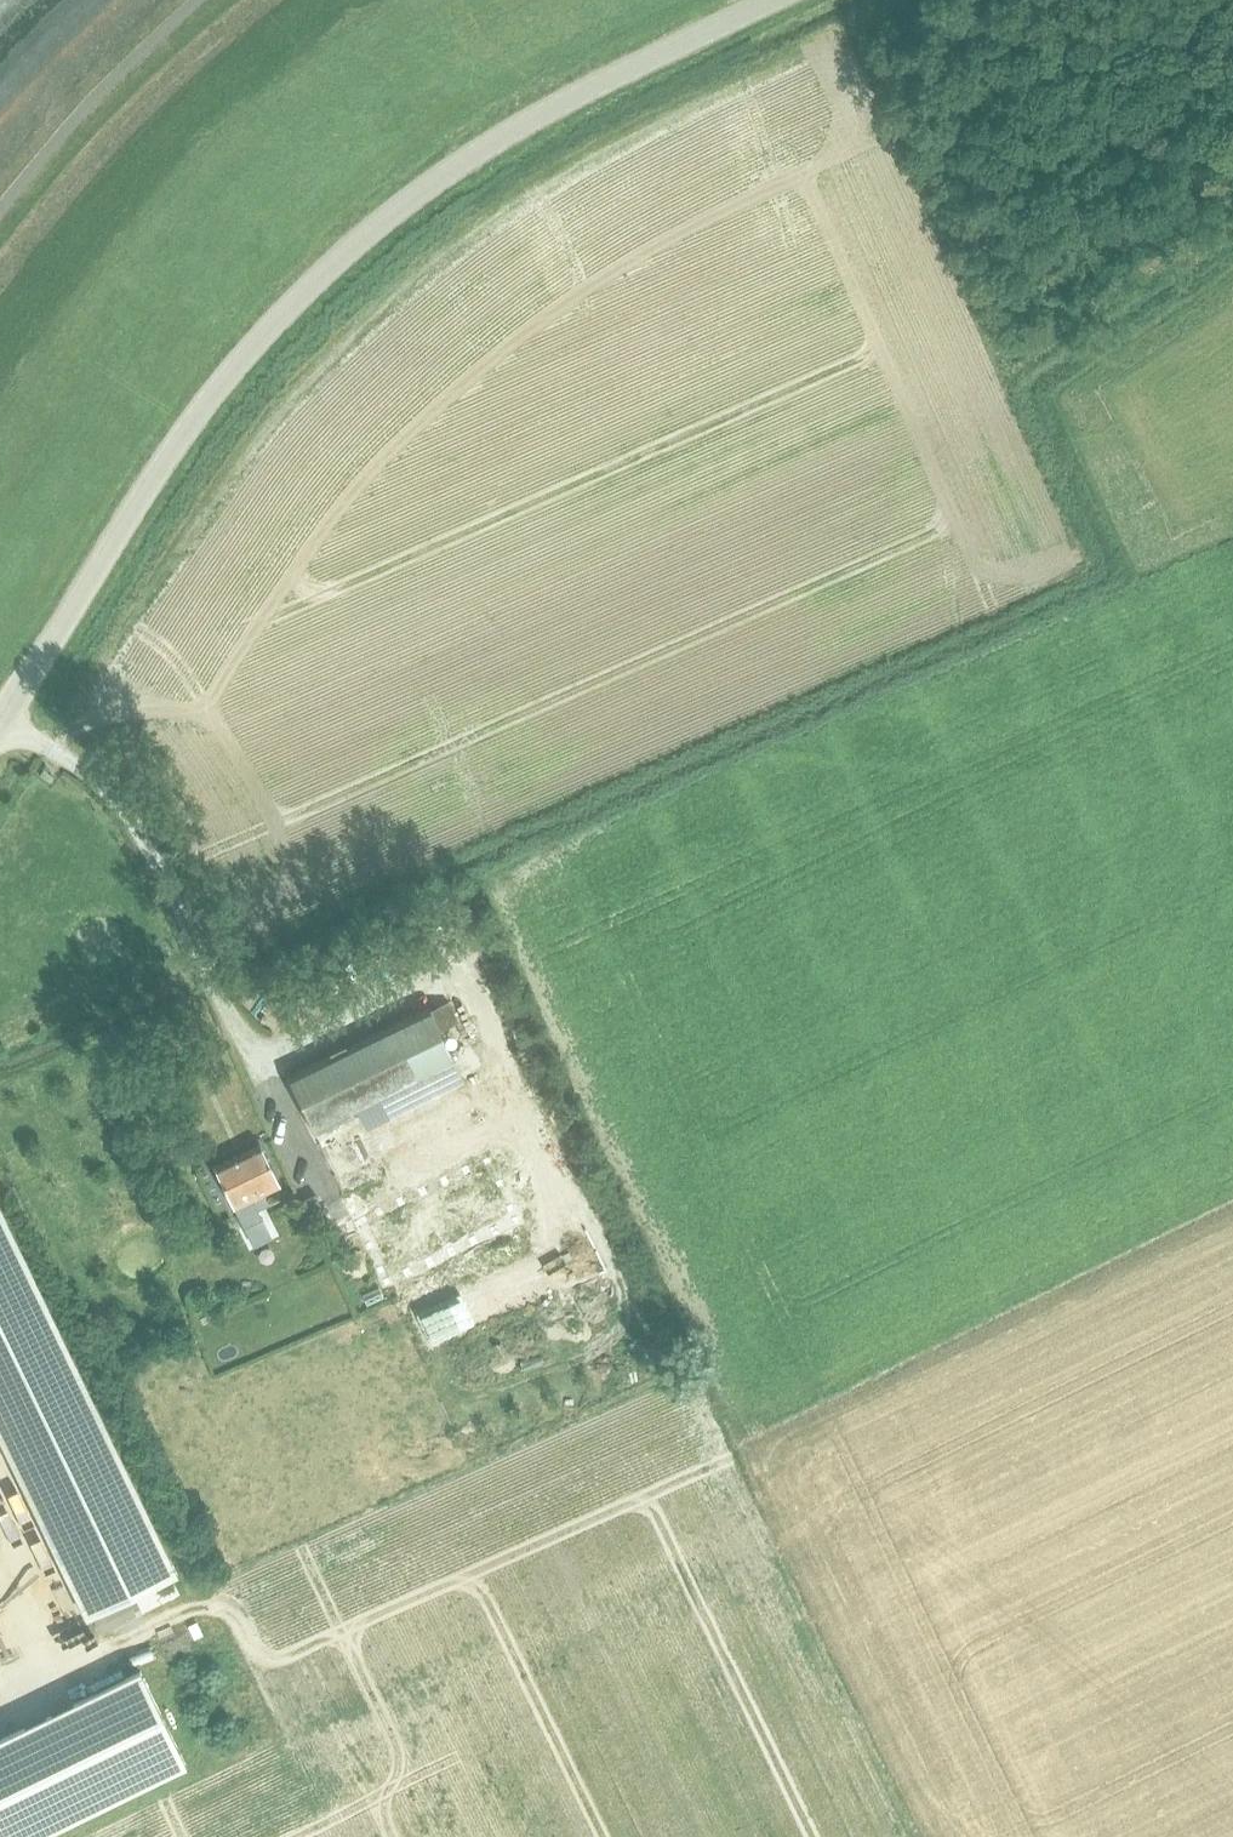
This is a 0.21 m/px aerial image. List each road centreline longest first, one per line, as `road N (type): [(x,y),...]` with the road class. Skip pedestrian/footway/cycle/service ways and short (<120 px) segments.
road 1 (tertiary): [(0,736),(192,419),(406,213),(522,134),(794,0)]

